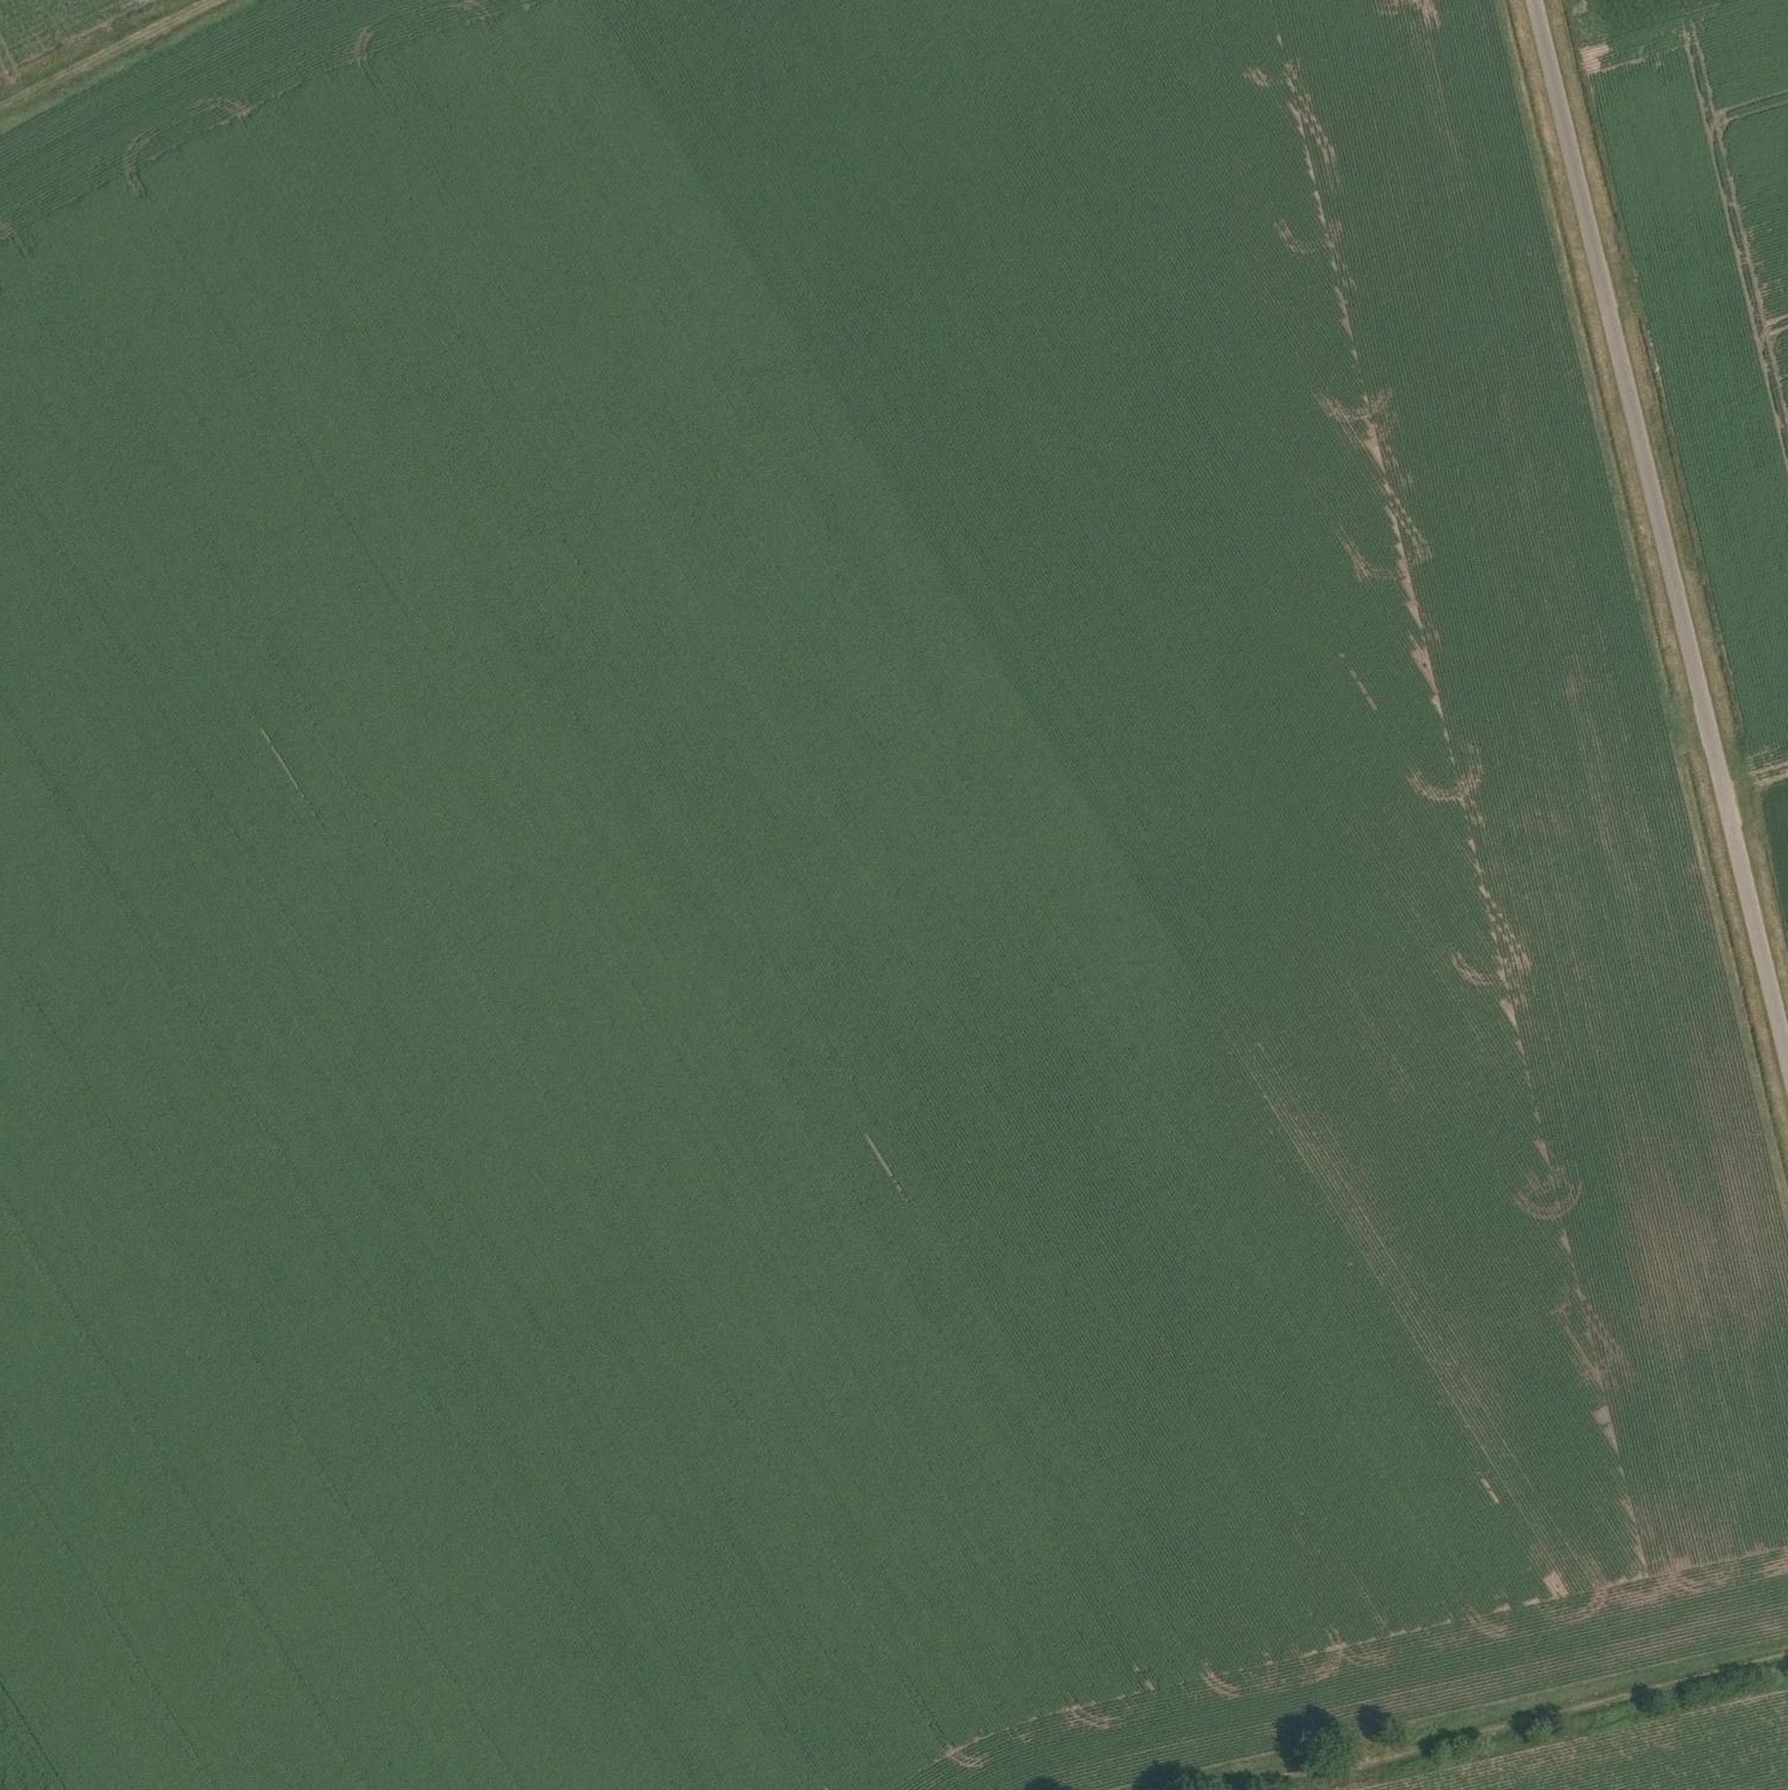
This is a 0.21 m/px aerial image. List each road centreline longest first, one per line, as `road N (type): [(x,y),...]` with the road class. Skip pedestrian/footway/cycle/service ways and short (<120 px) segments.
road 1 (unclassified): [(1787,1062),(1534,0)]
road 2 (track): [(1787,1652),(1228,1789)]

